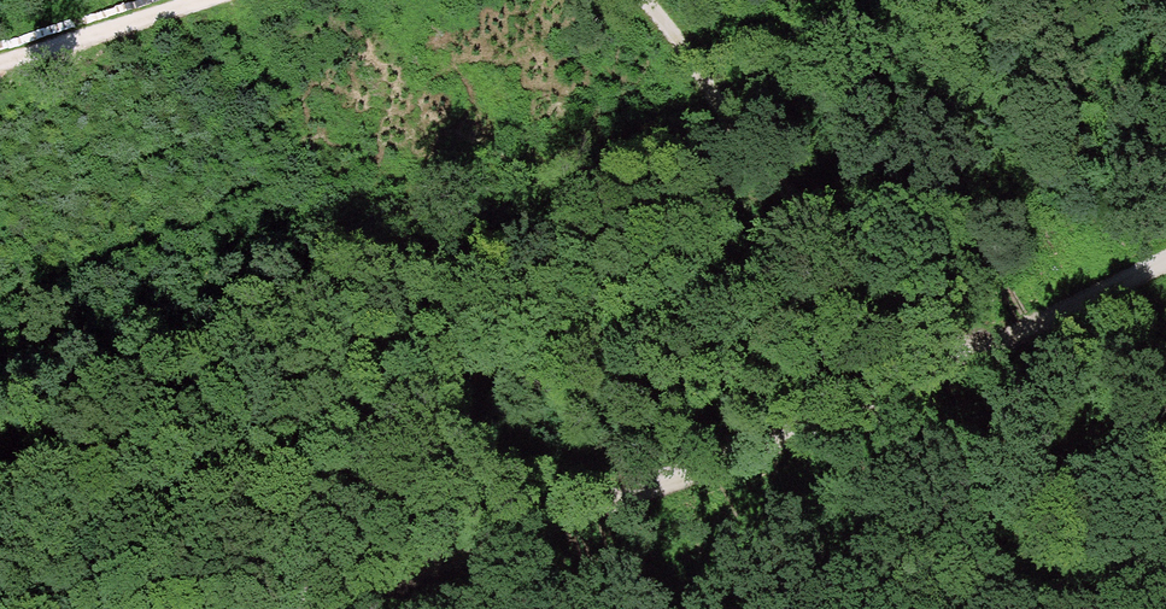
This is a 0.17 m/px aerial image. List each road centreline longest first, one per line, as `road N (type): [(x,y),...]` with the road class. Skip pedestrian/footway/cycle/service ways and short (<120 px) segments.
road 1 (track): [(299,608),(616,503),(972,362),(1165,262)]
road 2 (track): [(655,0),(777,180),(972,362)]
road 3 (track): [(180,0),(0,60)]

